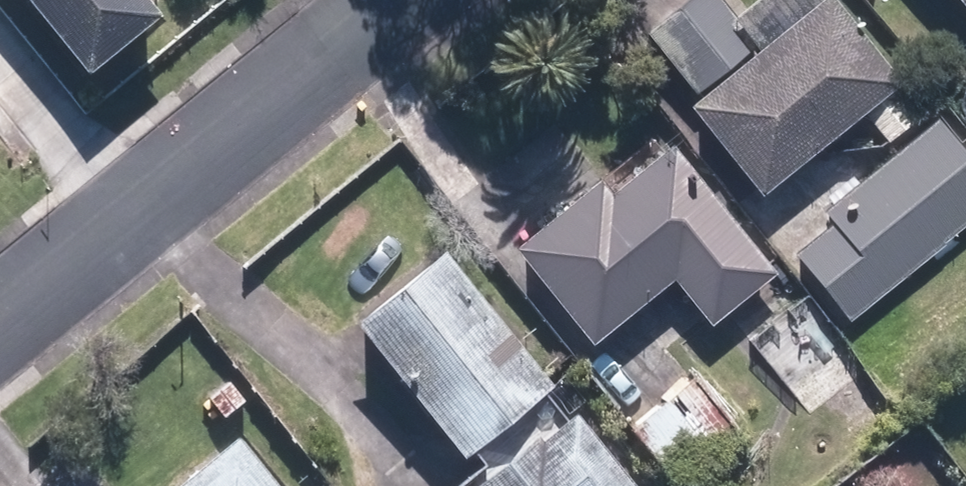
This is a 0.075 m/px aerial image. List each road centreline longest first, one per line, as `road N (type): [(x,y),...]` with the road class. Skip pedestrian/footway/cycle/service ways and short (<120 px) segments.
road 1 (residential): [(127,226),(401,0)]
road 2 (residential): [(127,226),(0,72)]
road 3 (residential): [(0,331),(127,226)]

